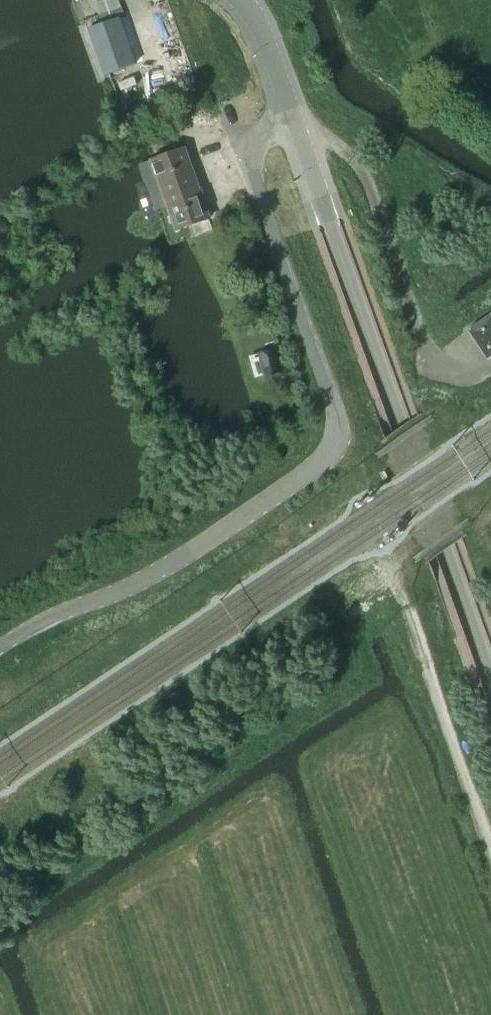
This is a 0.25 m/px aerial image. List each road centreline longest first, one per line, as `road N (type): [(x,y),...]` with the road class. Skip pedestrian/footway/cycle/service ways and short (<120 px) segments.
road 1 (tertiary): [(0,648),(40,621),(153,575),(330,454),(330,404),(250,163),(258,139),(295,123)]
road 2 (tertiary): [(490,675),(295,123)]
road 3 (tertiary): [(295,123),(256,17),(241,0)]

